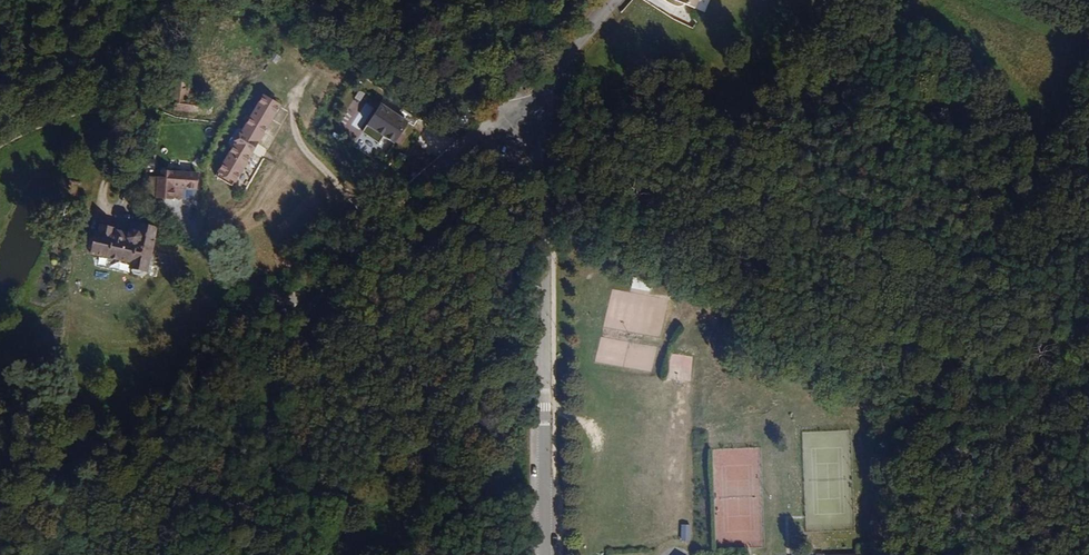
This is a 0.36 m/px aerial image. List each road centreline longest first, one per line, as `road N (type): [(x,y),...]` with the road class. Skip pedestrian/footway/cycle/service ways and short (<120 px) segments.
road 1 (track): [(37,554),(196,430),(279,351),(344,268),(509,101)]
road 2 (unclassified): [(554,554),(556,121),(571,39)]

